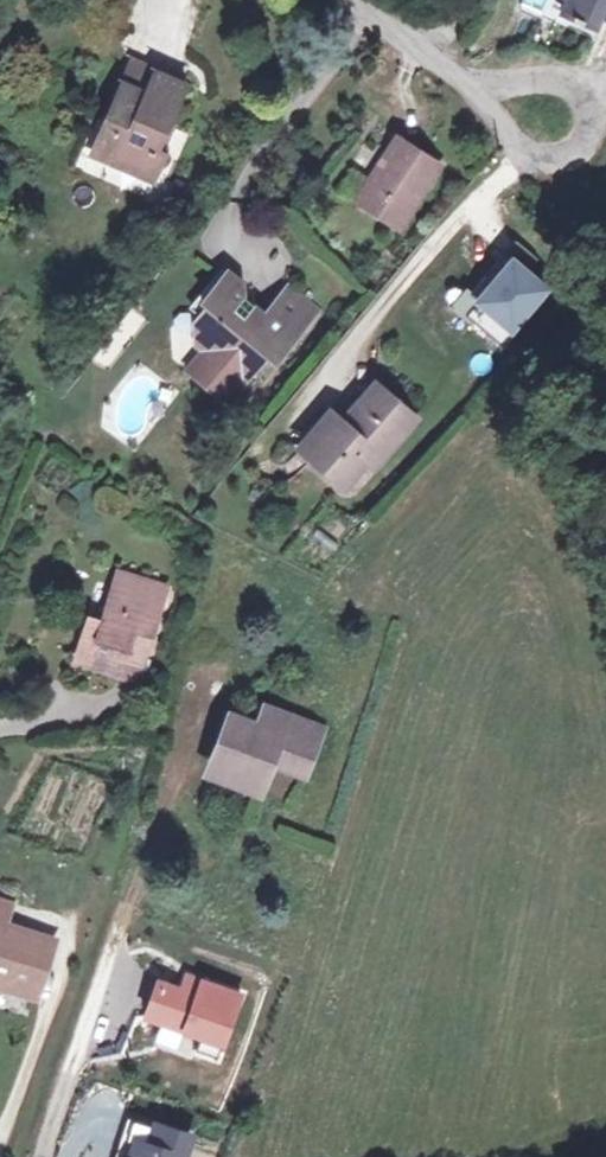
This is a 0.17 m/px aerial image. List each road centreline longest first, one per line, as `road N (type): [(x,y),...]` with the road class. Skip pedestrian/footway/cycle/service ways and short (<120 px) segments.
road 1 (residential): [(485,90),(498,122),(542,160),(561,157),(582,139),(587,118),(572,80),(508,78)]
road 2 (residential): [(353,0),(485,90)]
road 3 (track): [(605,301),(561,157)]

